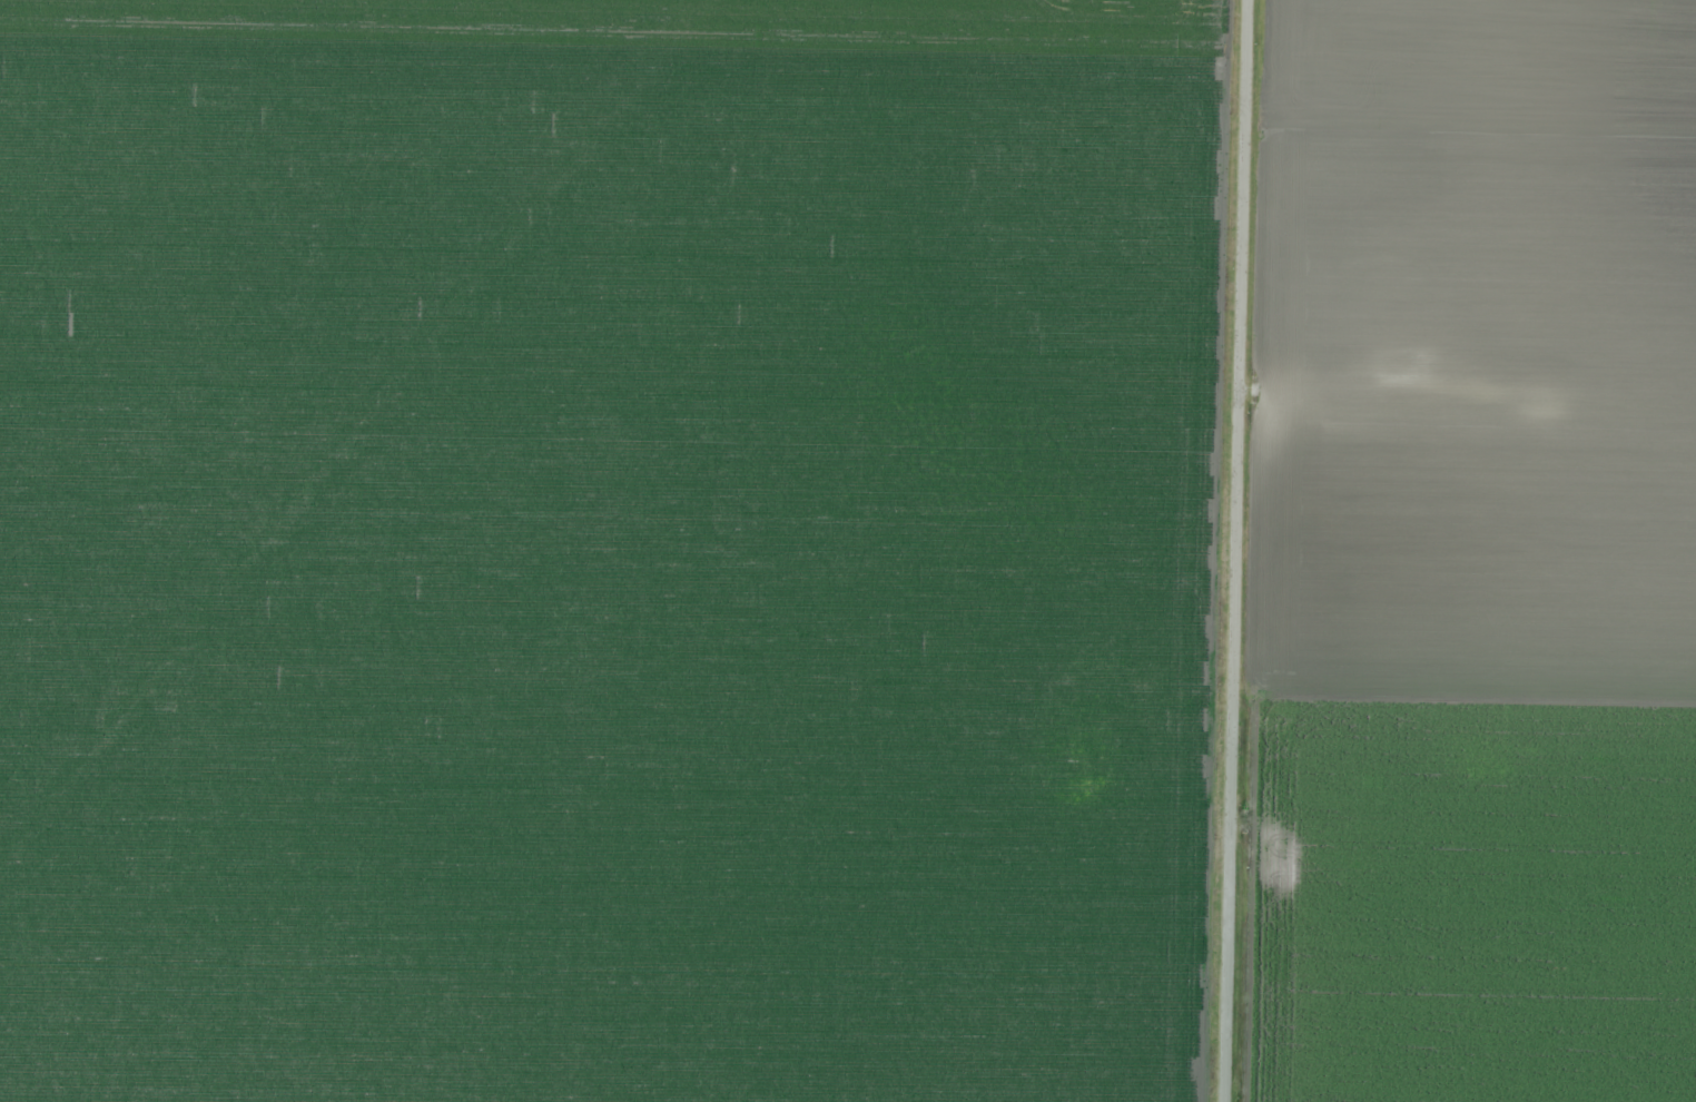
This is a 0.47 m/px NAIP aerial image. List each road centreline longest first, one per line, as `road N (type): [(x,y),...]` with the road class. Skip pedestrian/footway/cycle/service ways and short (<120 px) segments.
road 1 (residential): [(1239,0),(1216,1101)]

